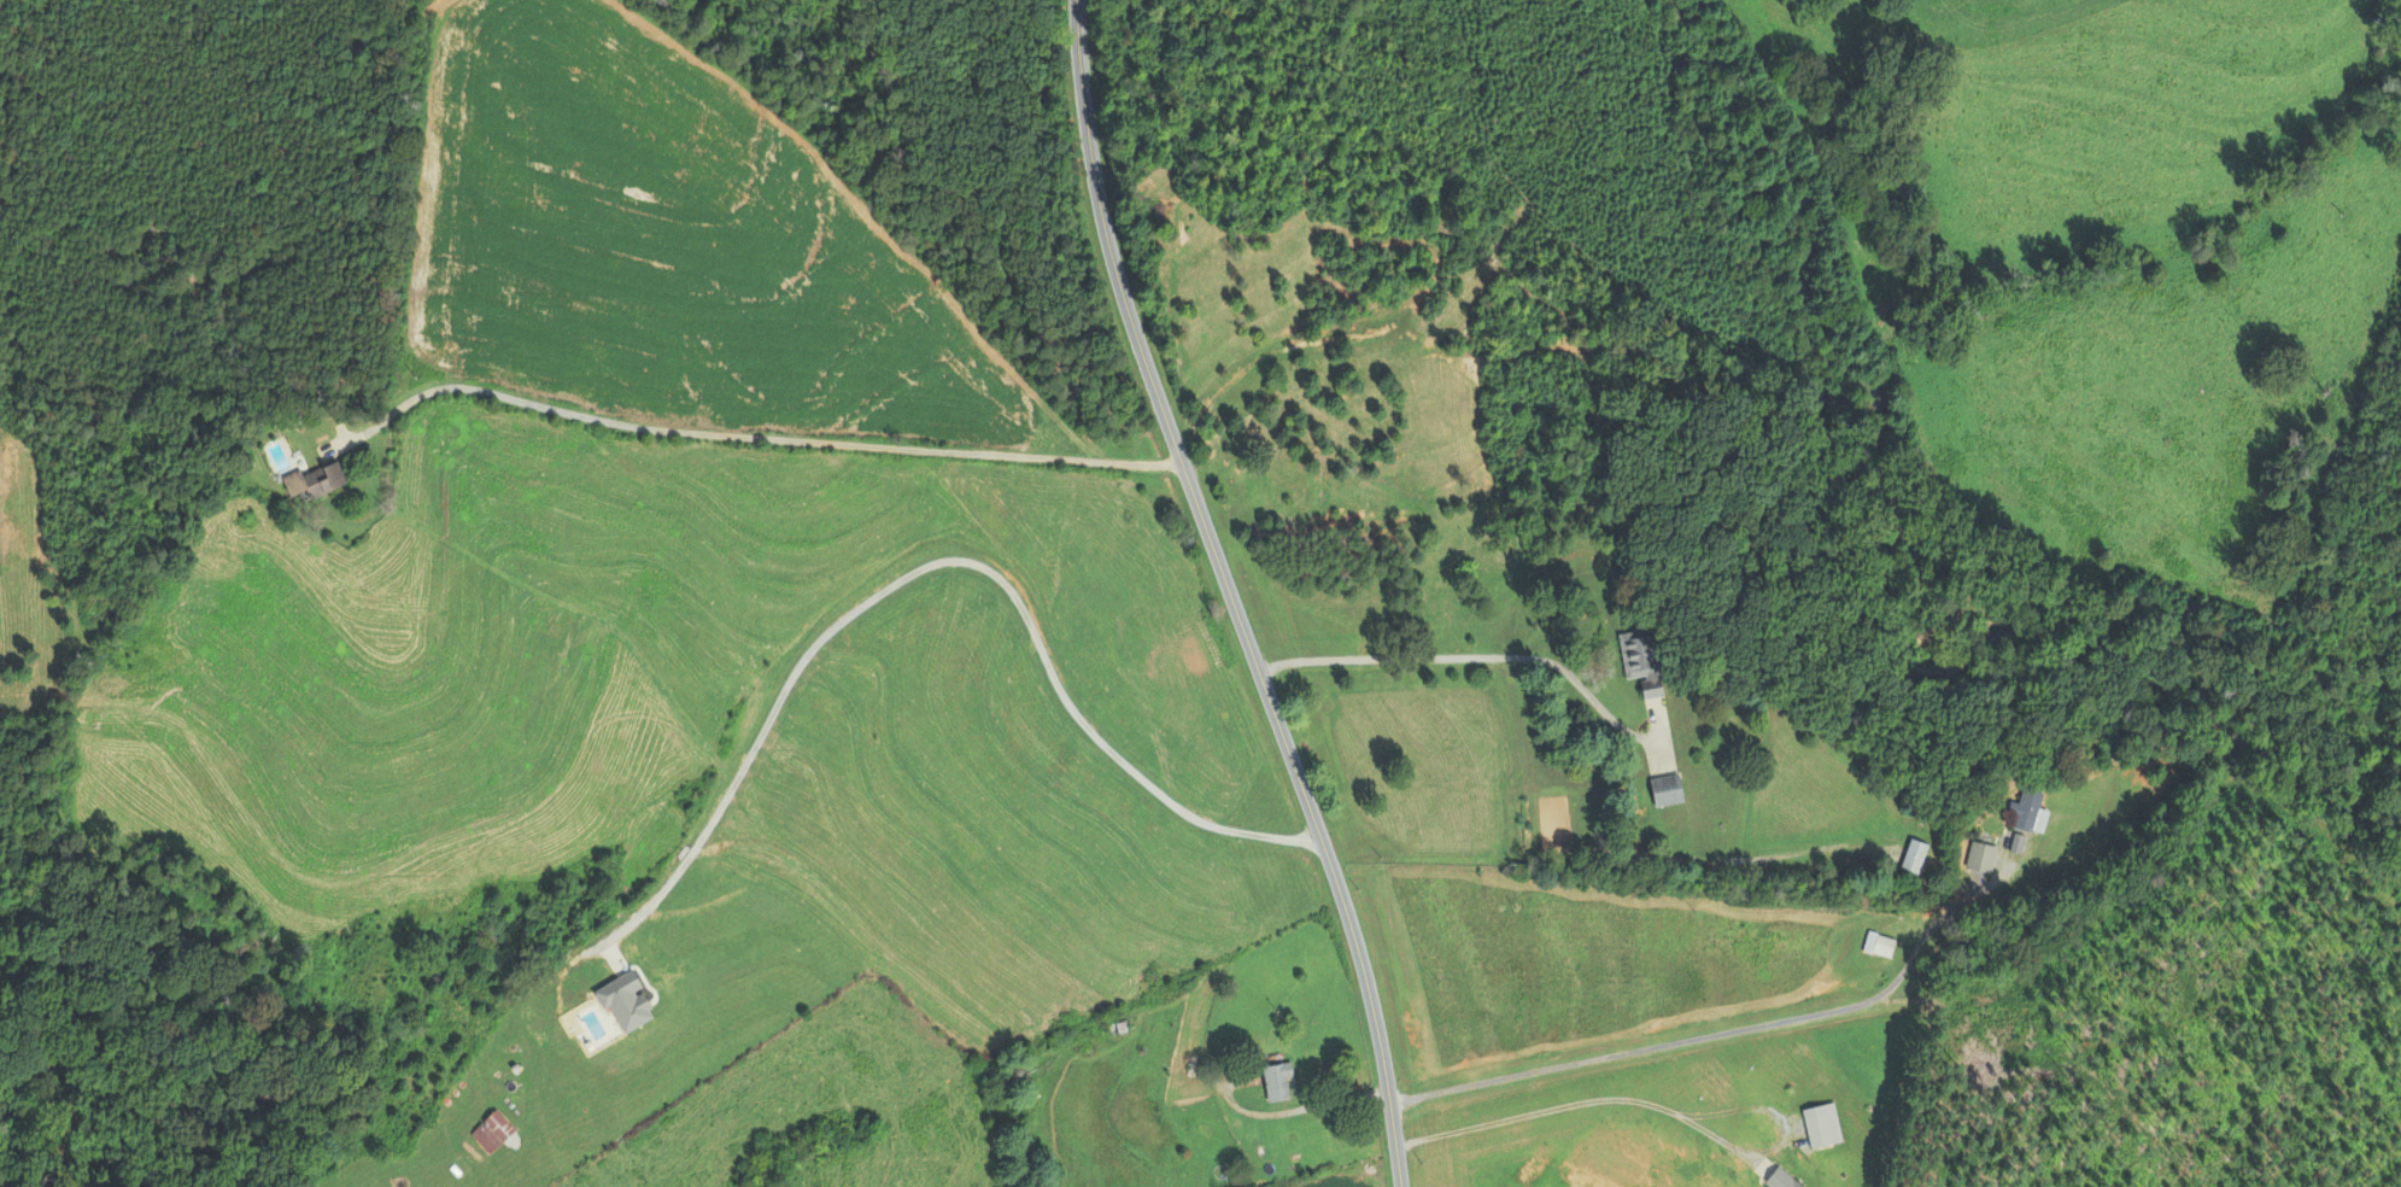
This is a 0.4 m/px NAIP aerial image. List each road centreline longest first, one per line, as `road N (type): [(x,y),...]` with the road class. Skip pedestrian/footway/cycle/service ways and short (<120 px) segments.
road 1 (tertiary): [(1401,1186),(1355,940),(1113,263),(1091,160),(1076,0)]

